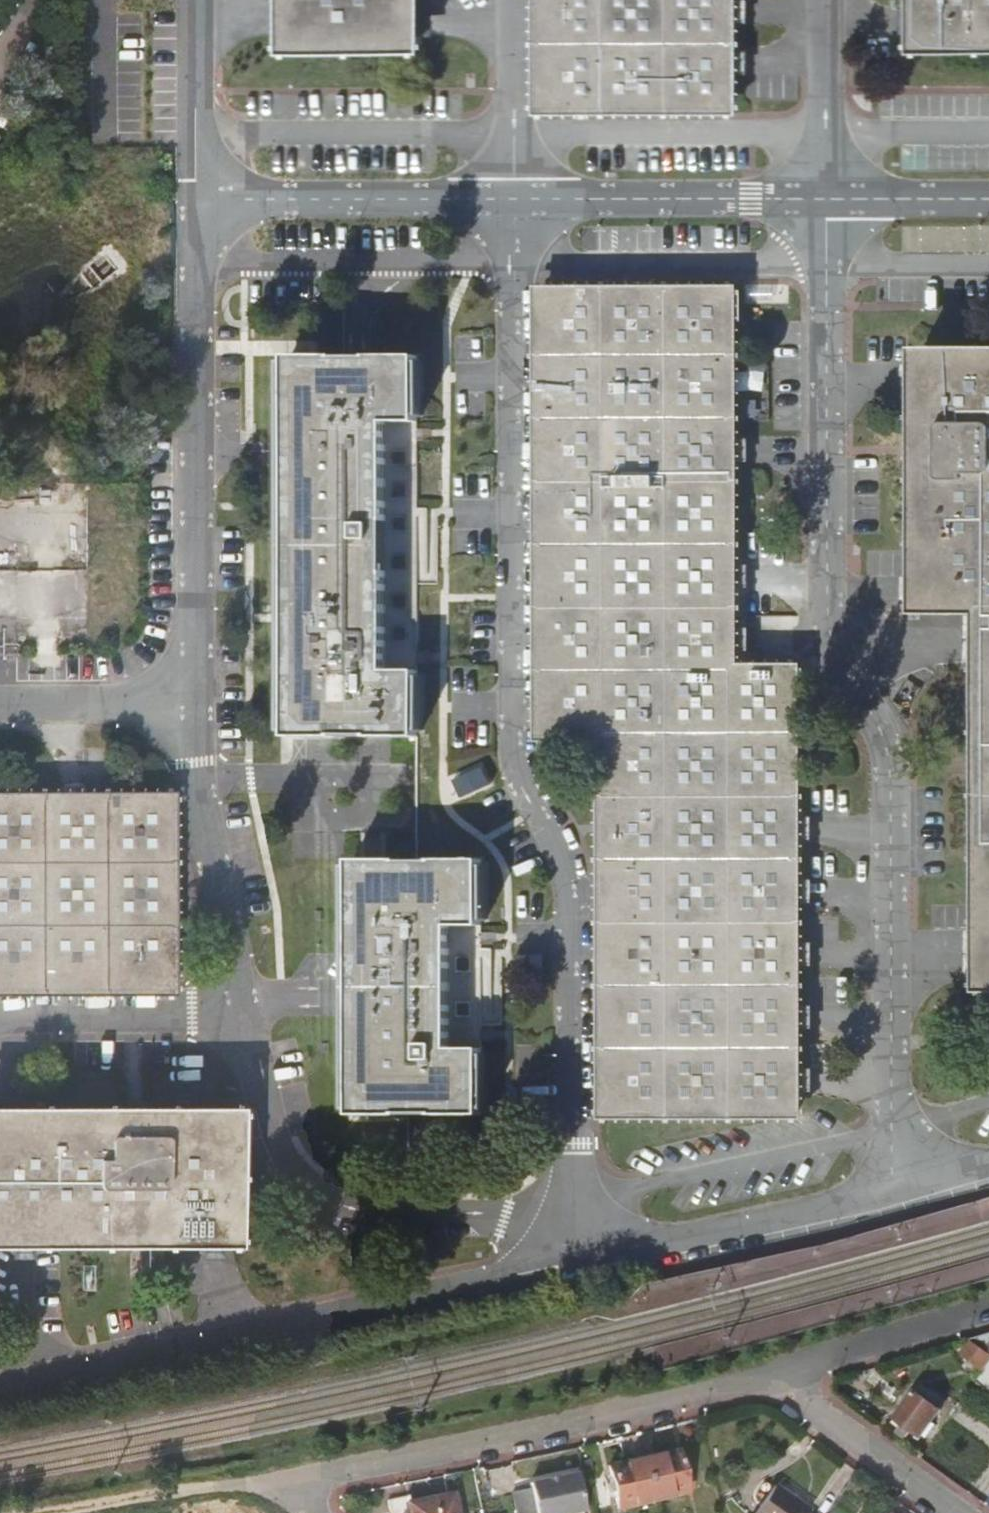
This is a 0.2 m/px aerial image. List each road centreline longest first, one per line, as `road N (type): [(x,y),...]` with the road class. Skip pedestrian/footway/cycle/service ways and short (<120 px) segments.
road 1 (unclassified): [(515,200),(510,764),(558,859),(572,1196),(587,1259)]
road 2 (unclassified): [(892,1190),(888,751),(830,633),(827,200)]
road 3 (unclassified): [(587,1259),(0,1388)]
road 4 (unclassified): [(197,202),(189,707)]
road 5 (residential): [(301,1487),(317,1476),(785,1377)]
road 6 (unclassified): [(245,1016),(287,1160),(325,1195),(377,1211),(498,1214),(587,1259)]
road 7 (unclassified): [(515,200),(197,202)]
road 8 (unclassified): [(189,707),(194,783),(245,1016)]
road 9 (unclassified): [(892,1190),(587,1259)]
road 10 (unclassified): [(827,200),(515,200)]
road 11 (track): [(35,1512),(212,1483),(301,1487)]
road 12 (unclassified): [(0,1026),(245,1016)]
road 13 (residential): [(785,1377),(961,1512)]
road 14 (residential): [(785,1377),(988,1316)]
road 15 (unclassified): [(197,0),(197,202)]
road 16 (unclassified): [(512,0),(515,200)]
road 17 (unclassified): [(827,200),(825,0)]
road 18 (unclassified): [(0,706),(189,707)]
road 19 (unclassified): [(988,200),(827,200)]

